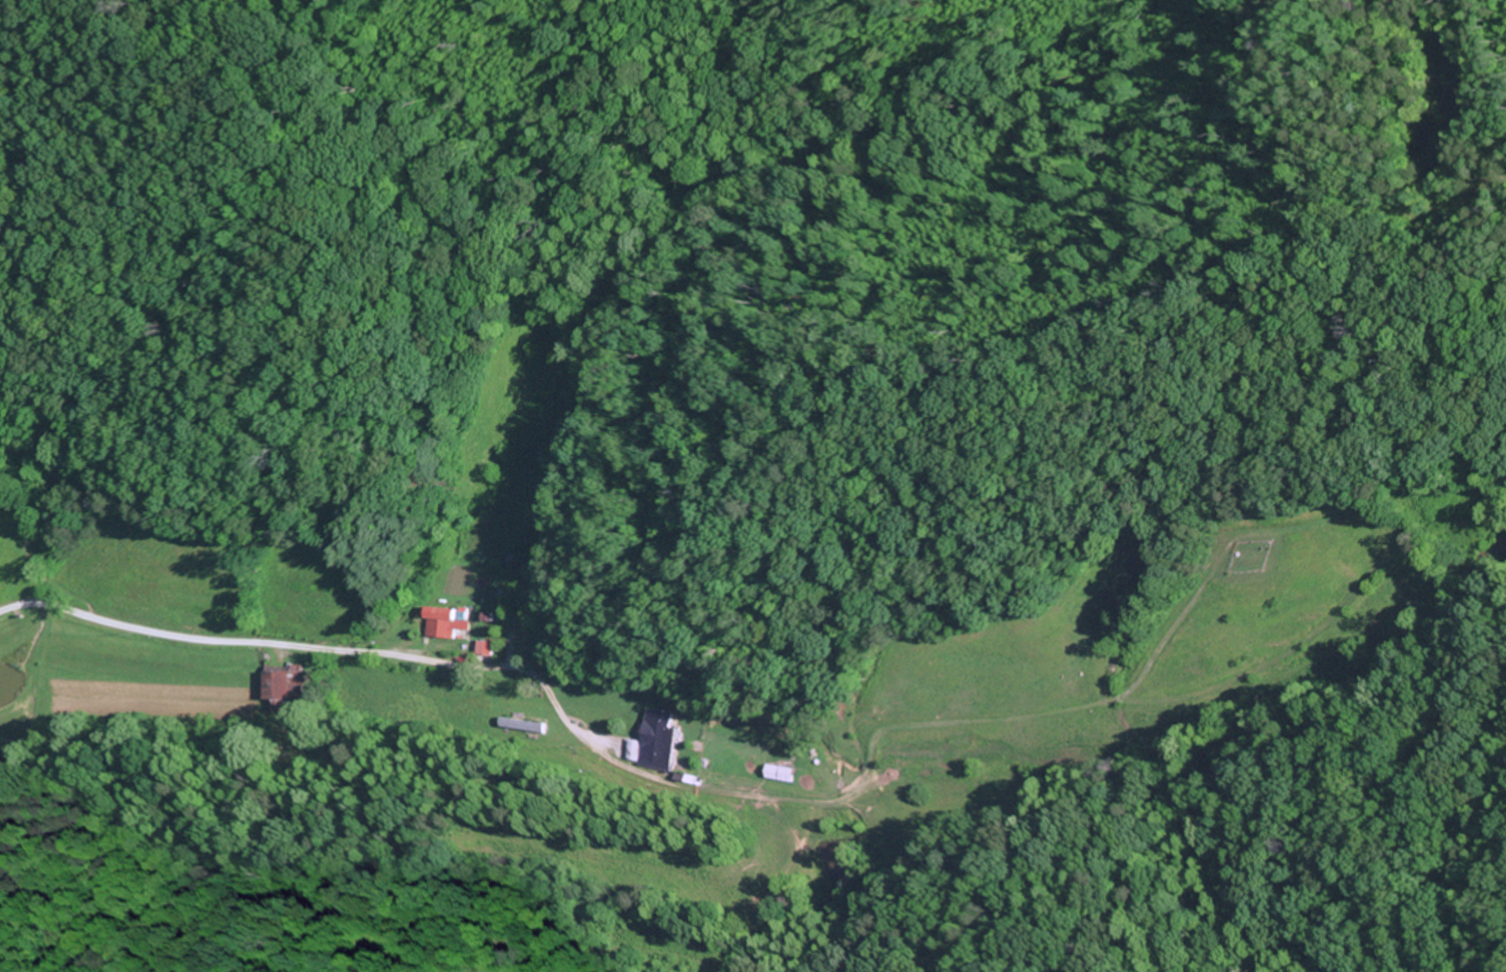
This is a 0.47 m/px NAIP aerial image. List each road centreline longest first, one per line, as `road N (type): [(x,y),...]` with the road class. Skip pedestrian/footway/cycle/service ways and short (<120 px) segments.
road 1 (residential): [(0,615),(49,605),(197,640),(523,669),(578,733)]
road 2 (residential): [(327,650),(492,516)]

